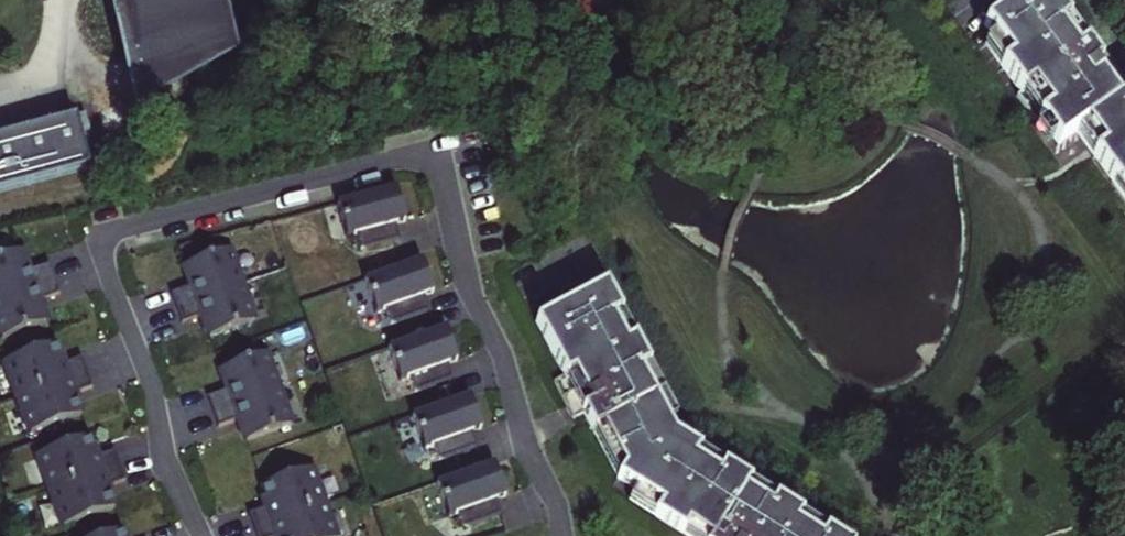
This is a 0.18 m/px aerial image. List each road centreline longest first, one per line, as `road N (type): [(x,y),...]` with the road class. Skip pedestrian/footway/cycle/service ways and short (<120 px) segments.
road 1 (residential): [(563,535),(501,353),(467,276),(439,150),(95,236),(148,370),(168,459),(203,535)]

